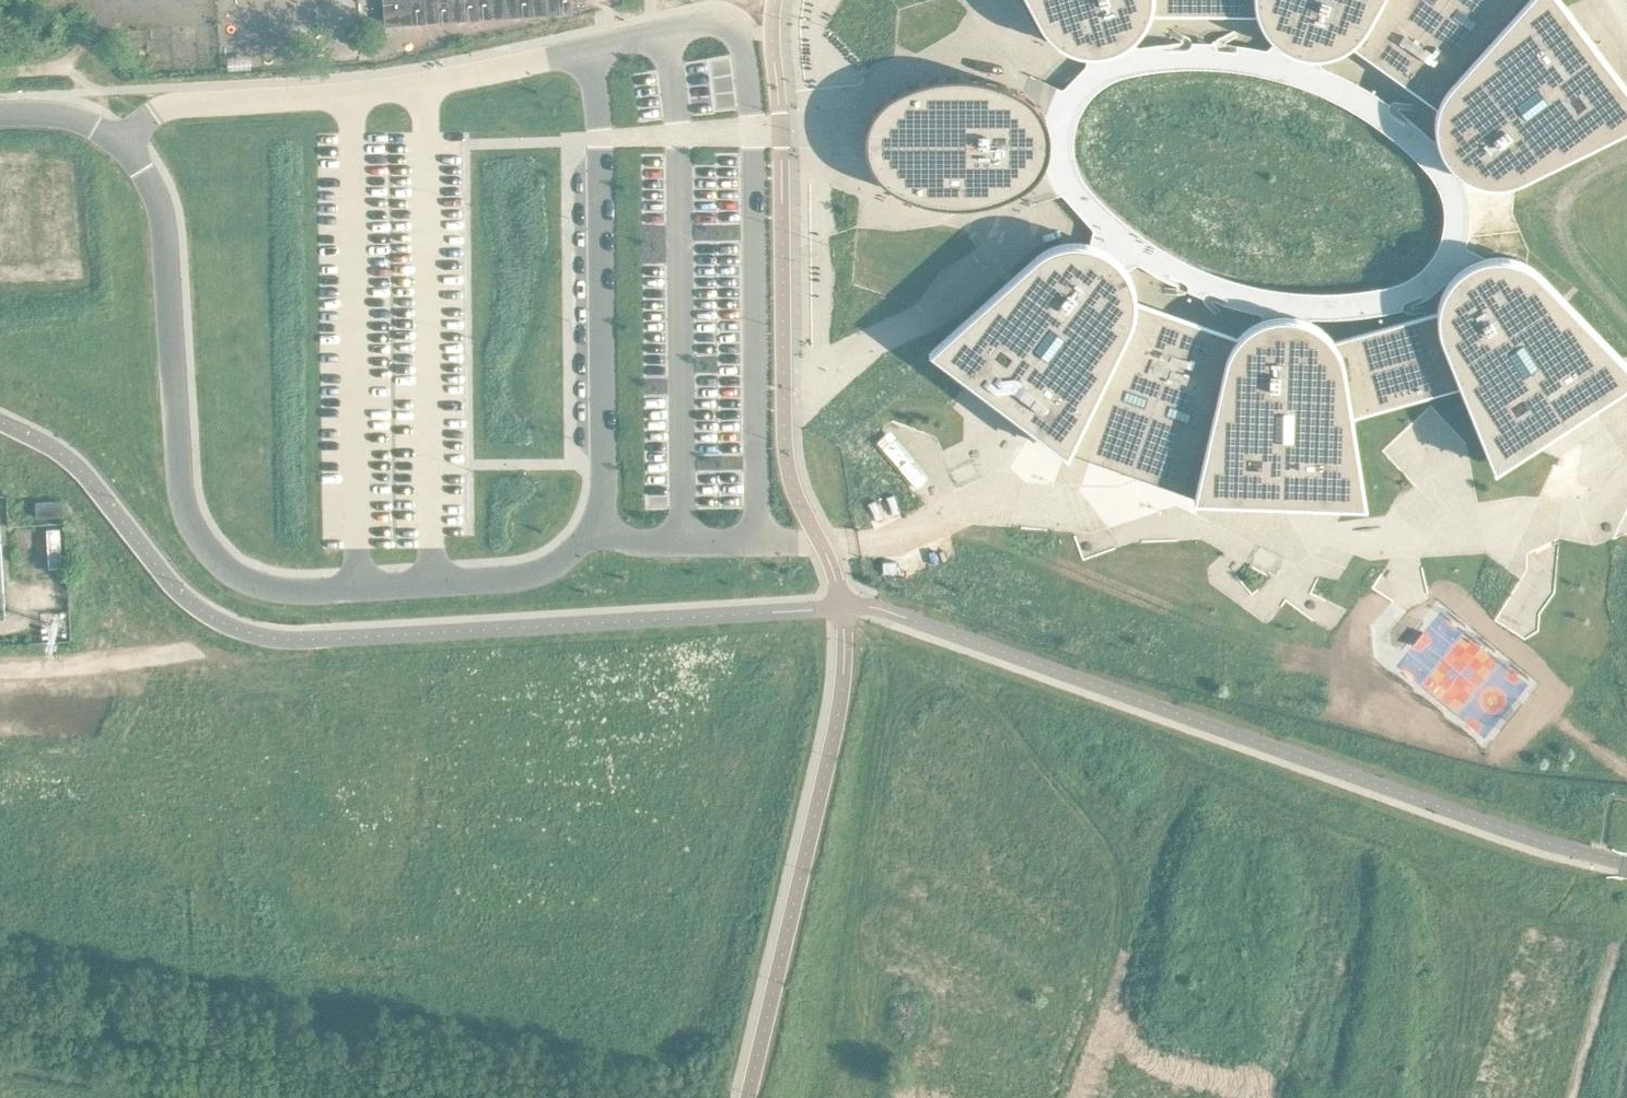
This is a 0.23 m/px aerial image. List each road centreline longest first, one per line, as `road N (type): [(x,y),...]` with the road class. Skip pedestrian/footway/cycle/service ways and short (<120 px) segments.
road 1 (residential): [(121,145),(159,214),(184,491),(212,558),(238,580),(310,599),(497,575),(543,564),(601,522),(597,134),(587,51),(421,81),(159,107)]
road 2 (residential): [(0,112),(78,119),(121,145)]

